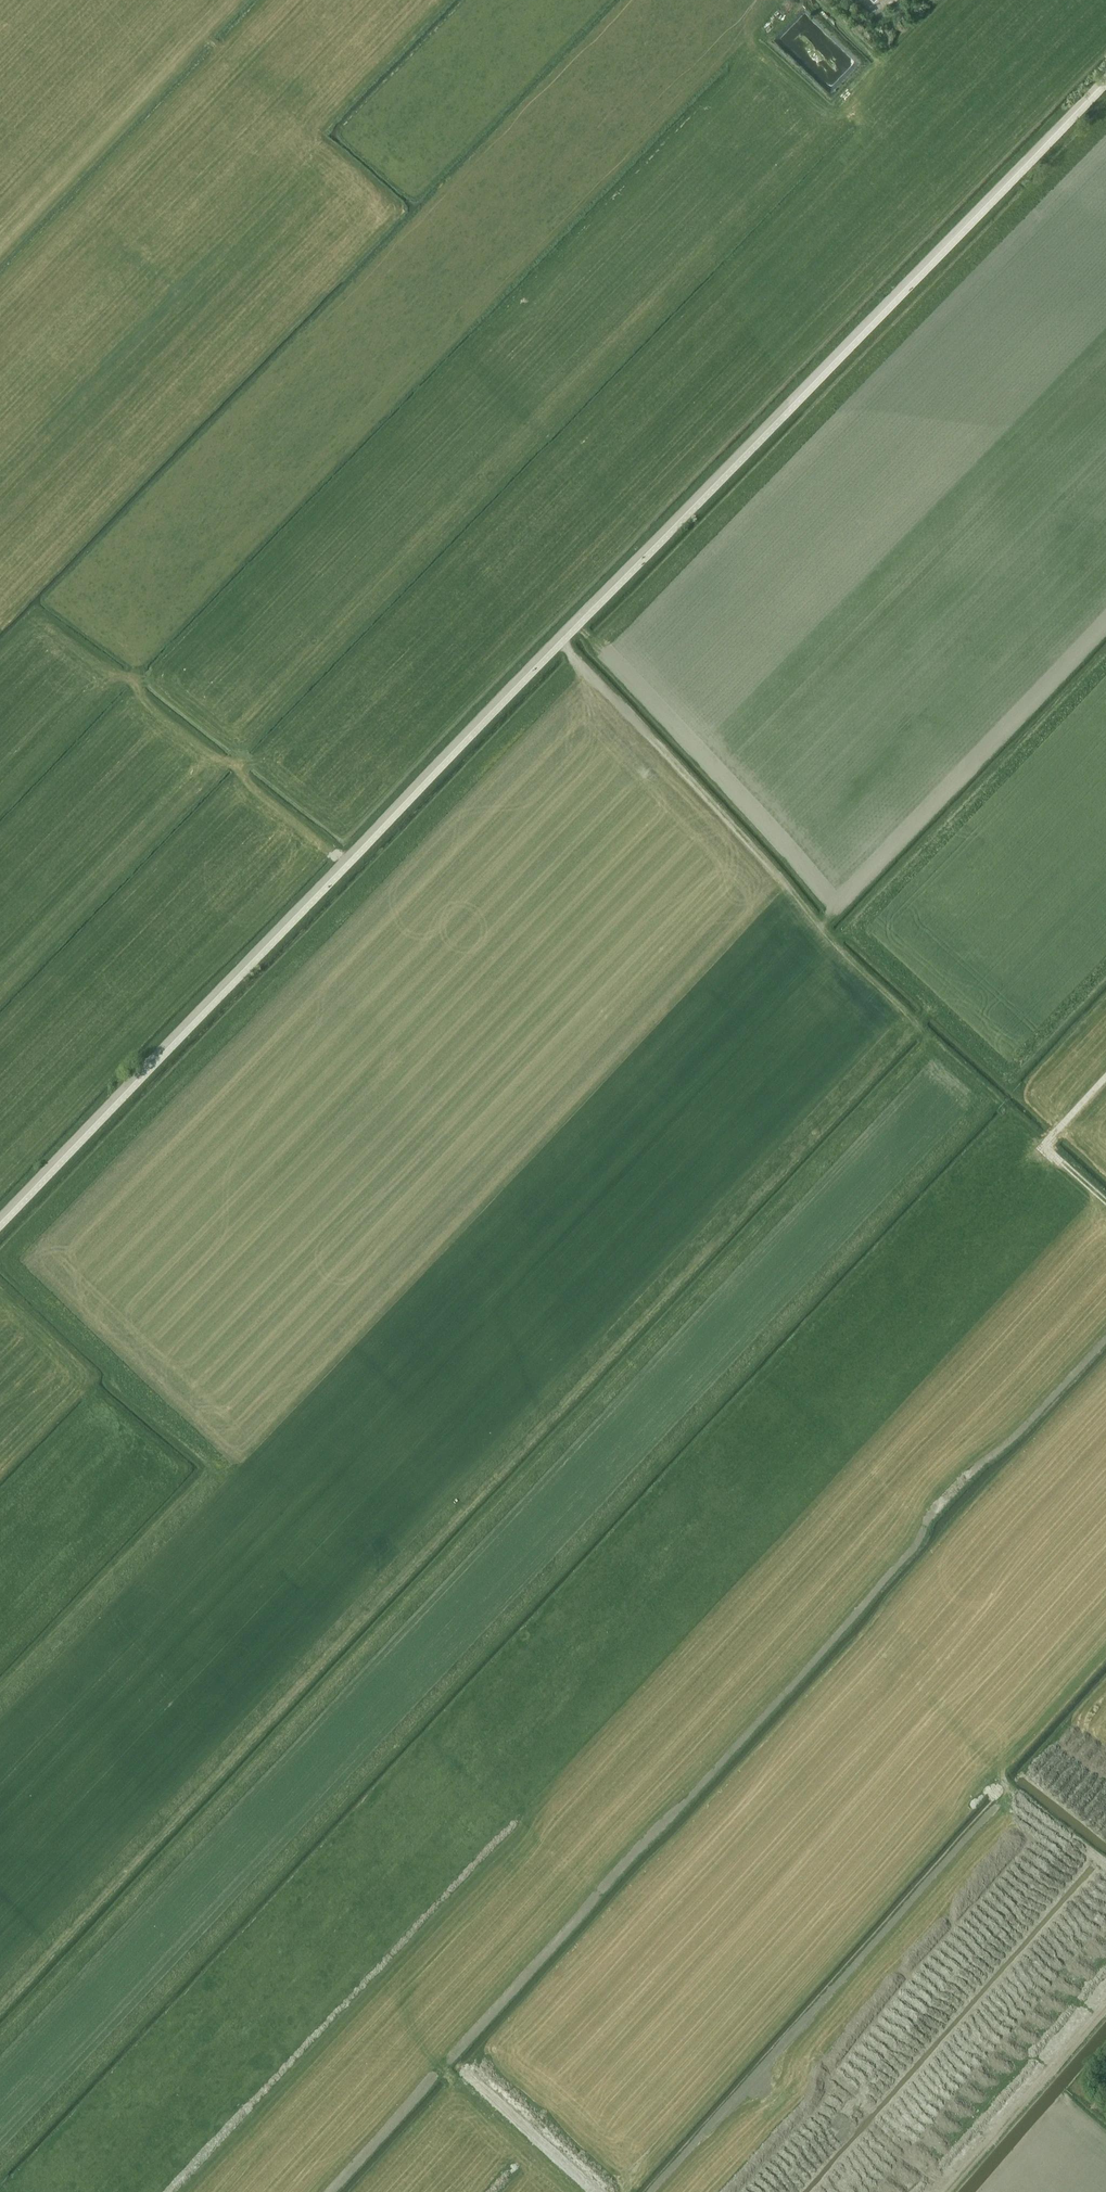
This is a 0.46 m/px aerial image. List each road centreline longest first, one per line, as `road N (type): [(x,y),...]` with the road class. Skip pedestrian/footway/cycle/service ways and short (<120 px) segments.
road 1 (track): [(0,1218),(1105,76)]

